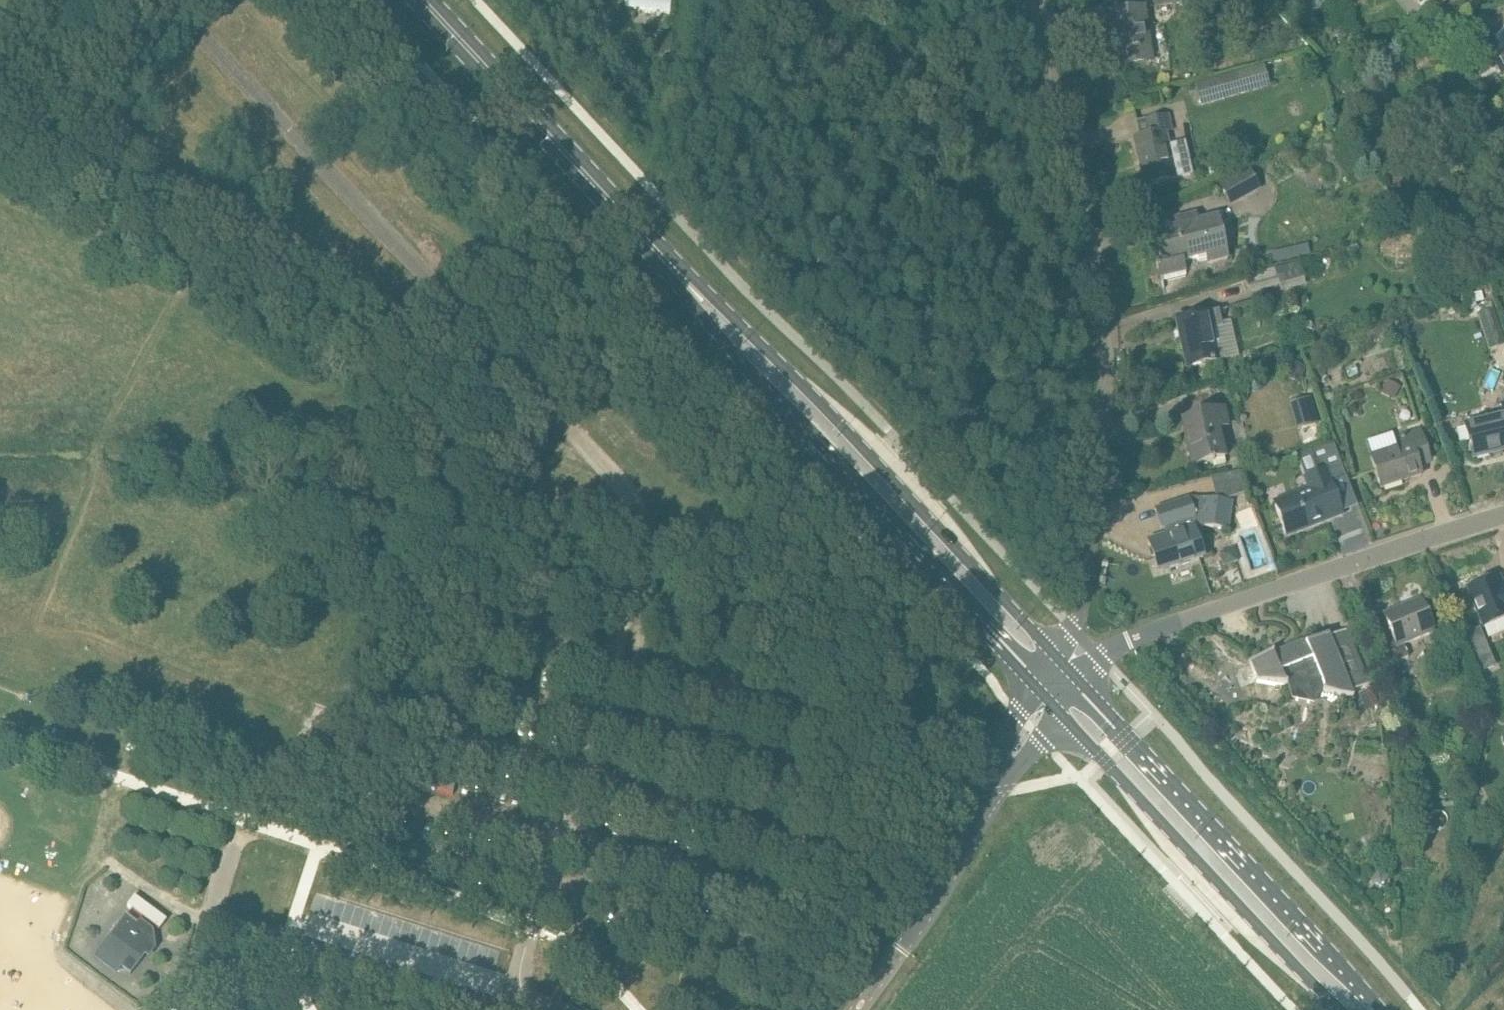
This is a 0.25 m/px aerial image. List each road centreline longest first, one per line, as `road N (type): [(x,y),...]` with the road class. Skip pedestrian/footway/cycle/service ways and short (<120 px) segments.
road 1 (residential): [(1057,658),(1085,596),(1099,439),(1089,252),(1040,0)]
road 2 (primary): [(663,256),(696,312),(782,412),(1035,688)]
road 3 (primary): [(1057,658),(819,401),(663,256)]
road 4 (residential): [(1081,683),(1132,639),(1503,511)]
road 5 (primary): [(1381,1009),(1081,683)]
road 6 (primary): [(1057,711),(1340,1009)]
road 7 (primary): [(663,256),(423,0)]
road 8 (tertiary): [(855,1009),(927,921),(997,794)]

